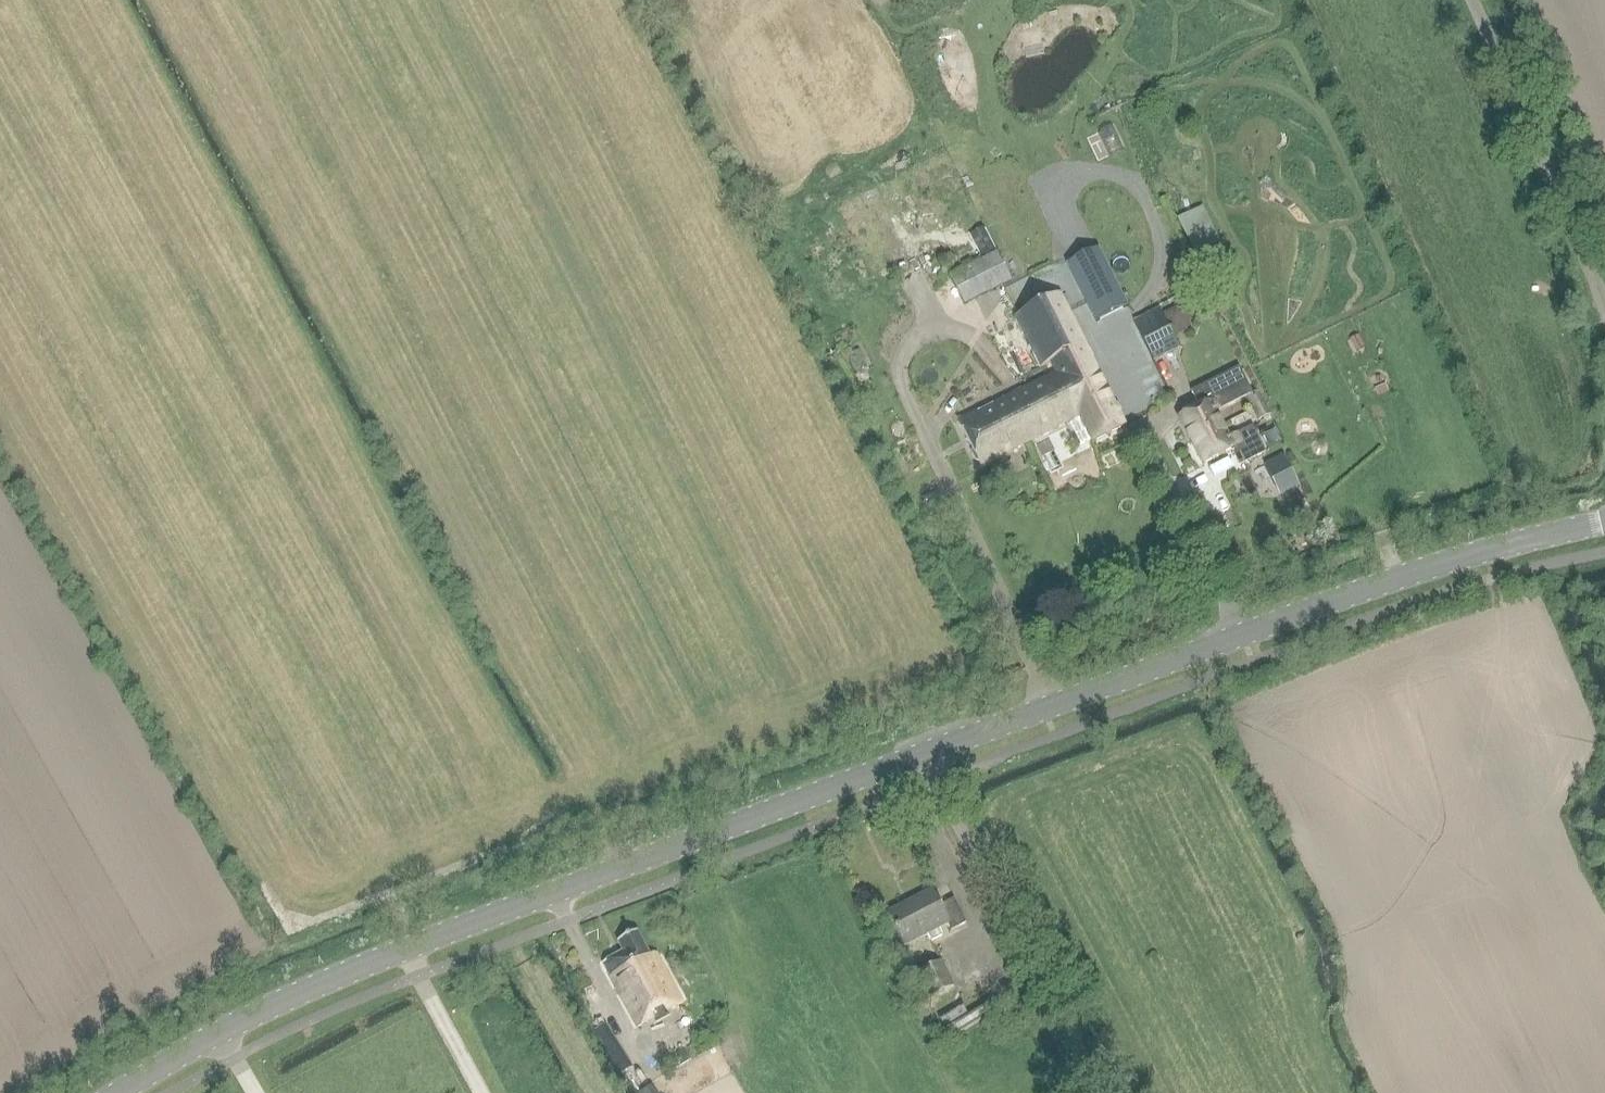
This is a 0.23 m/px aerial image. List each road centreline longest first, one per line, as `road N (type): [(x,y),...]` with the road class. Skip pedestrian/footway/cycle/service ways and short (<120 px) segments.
road 1 (tertiary): [(116,1092),(354,970),(600,874),(1434,565),(1604,523)]
road 2 (unclassified): [(1493,0),(1604,265)]

